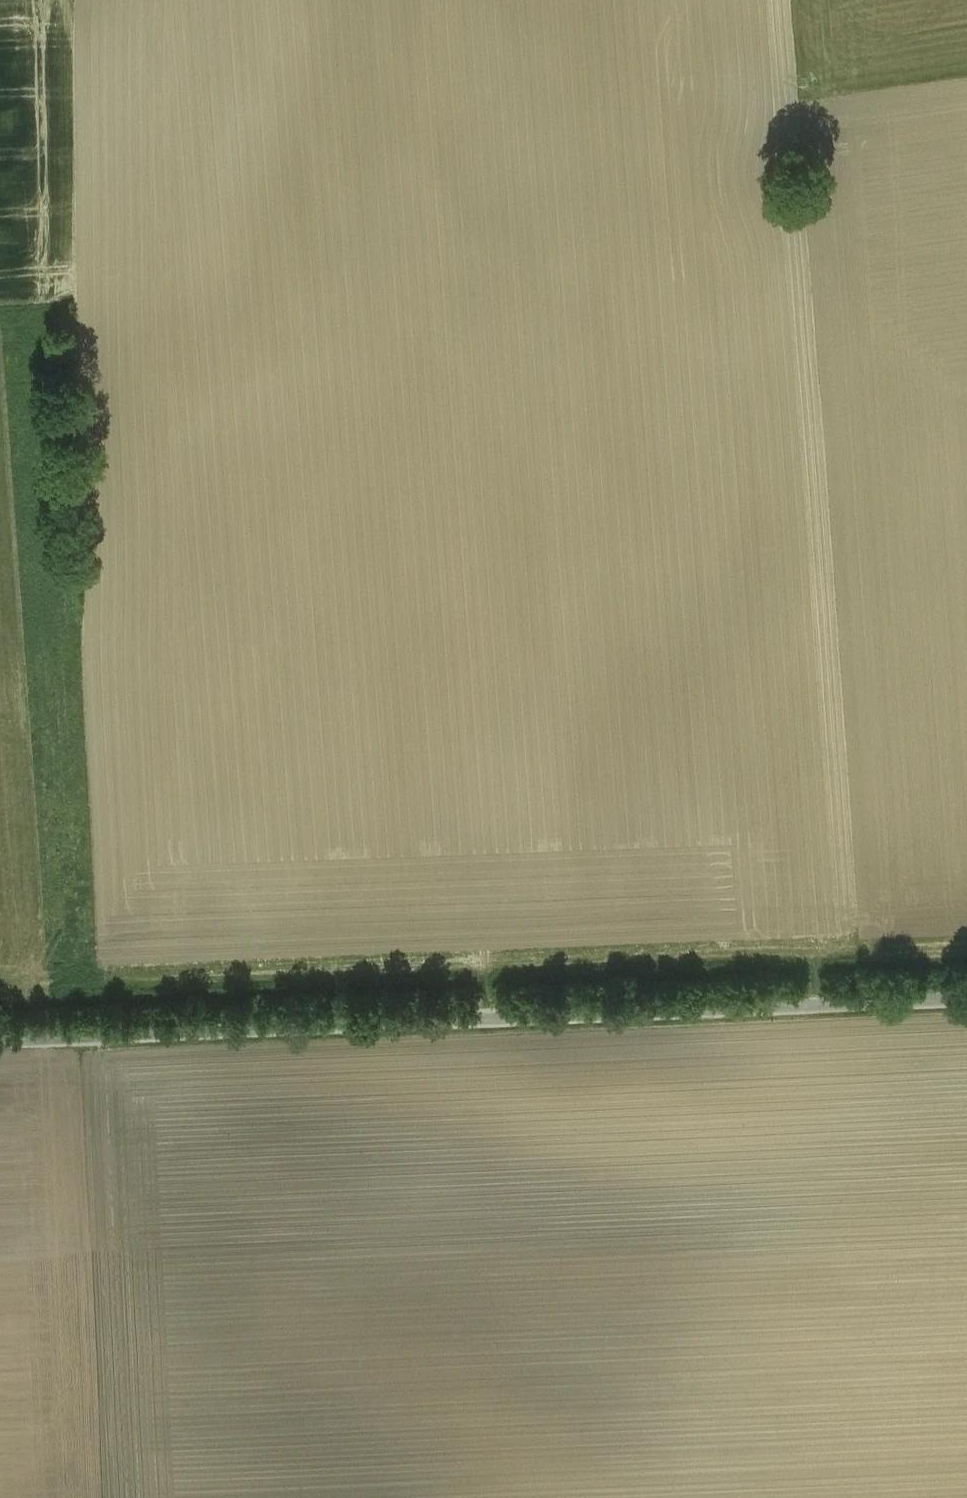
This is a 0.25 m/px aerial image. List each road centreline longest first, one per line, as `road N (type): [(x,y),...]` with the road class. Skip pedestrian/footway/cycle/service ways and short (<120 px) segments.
road 1 (unclassified): [(0,1039),(966,996)]

